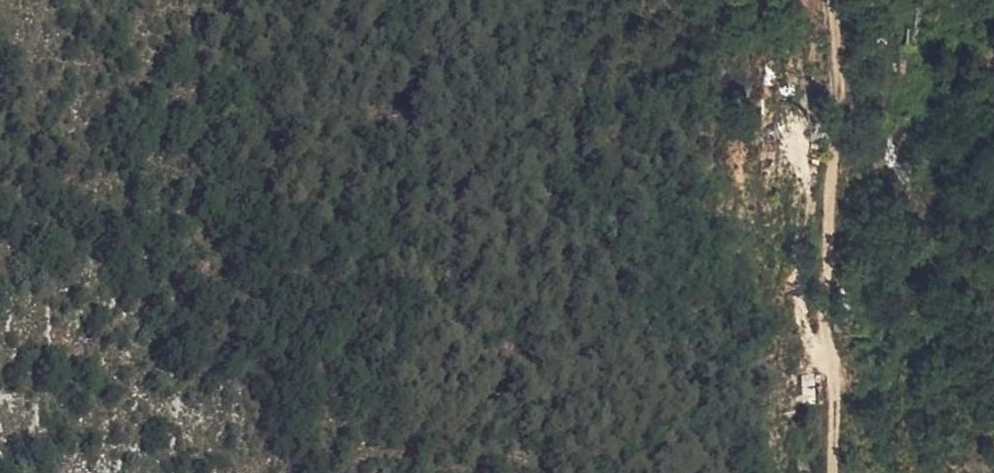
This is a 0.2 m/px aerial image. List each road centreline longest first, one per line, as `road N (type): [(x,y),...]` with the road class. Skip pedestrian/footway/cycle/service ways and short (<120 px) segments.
road 1 (track): [(827,0),(830,105),(816,267),(834,402),(831,472)]

